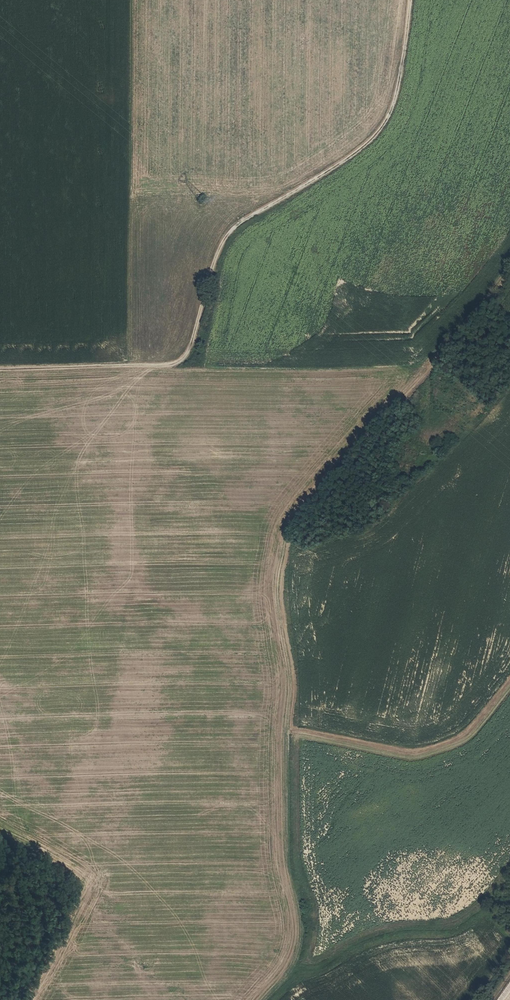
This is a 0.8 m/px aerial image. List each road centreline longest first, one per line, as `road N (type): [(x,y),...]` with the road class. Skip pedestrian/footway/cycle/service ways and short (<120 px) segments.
road 1 (track): [(411,0),(388,120),(367,145),(232,232),(183,359),(0,368)]

